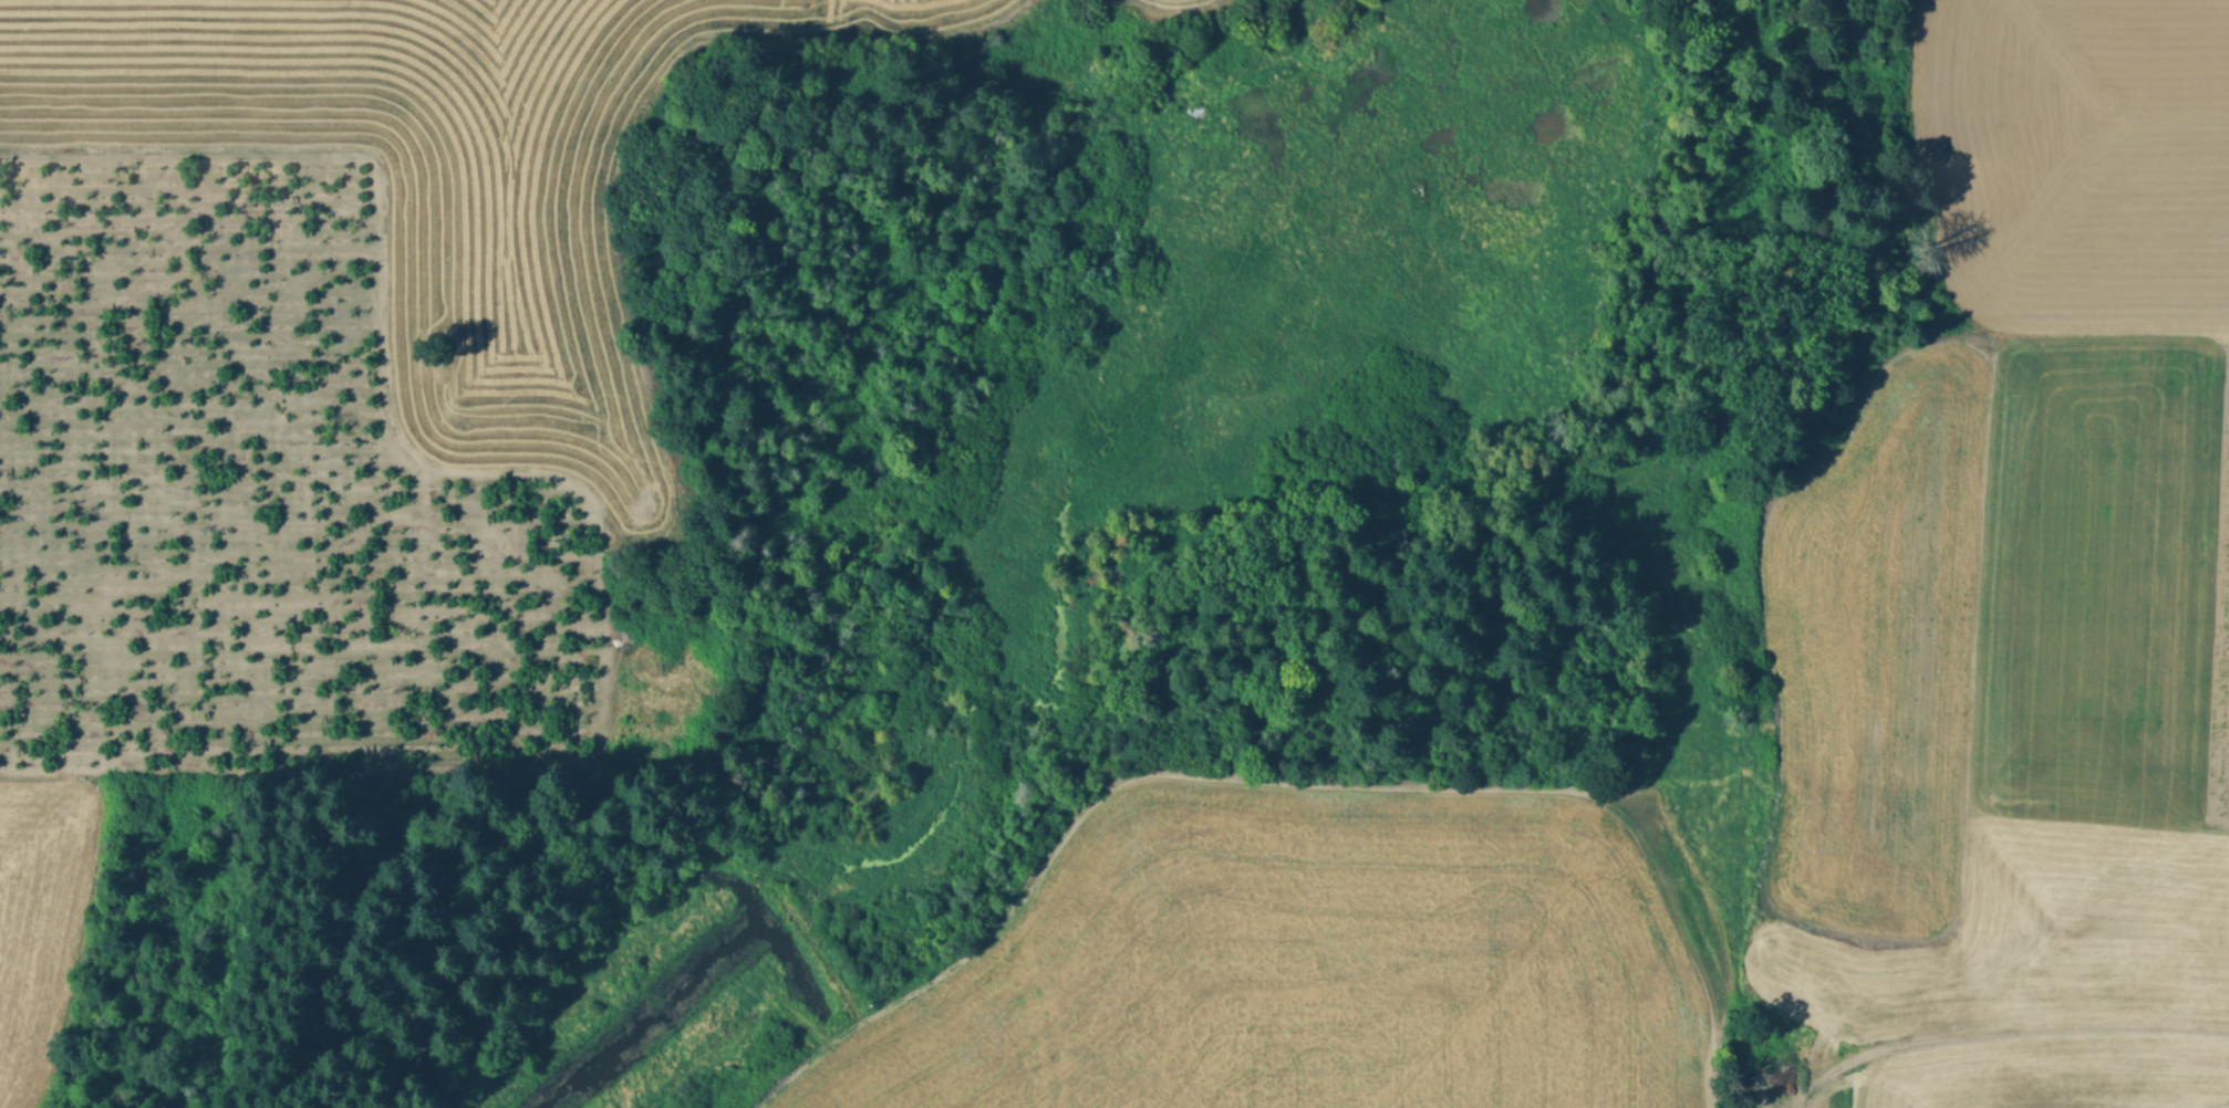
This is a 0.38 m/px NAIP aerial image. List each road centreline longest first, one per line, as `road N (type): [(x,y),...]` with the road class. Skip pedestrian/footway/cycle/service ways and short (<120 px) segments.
road 1 (track): [(0,158),(359,157),(367,166),(376,389),(388,433),(413,463),(443,474),(530,474),(583,496),(598,519),(603,660),(601,730),(594,764),(584,770),(0,773)]
road 2 (track): [(2228,1028),(2085,1023),(1899,1042),(1836,1065),(1796,1107)]

